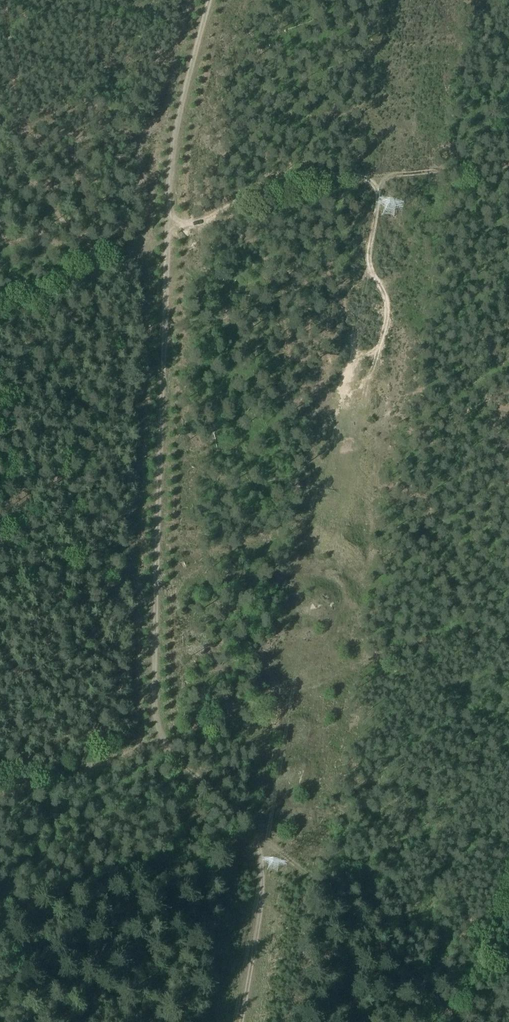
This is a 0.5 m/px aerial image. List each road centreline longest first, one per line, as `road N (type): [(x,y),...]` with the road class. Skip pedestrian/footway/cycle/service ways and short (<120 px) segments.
road 1 (track): [(210,0),(175,134),(160,336),(151,693),(160,743),(256,833),(255,926),(238,1021)]
road 2 (track): [(173,225),(305,179),(508,167)]
road 3 (track): [(256,833),(453,1021)]

